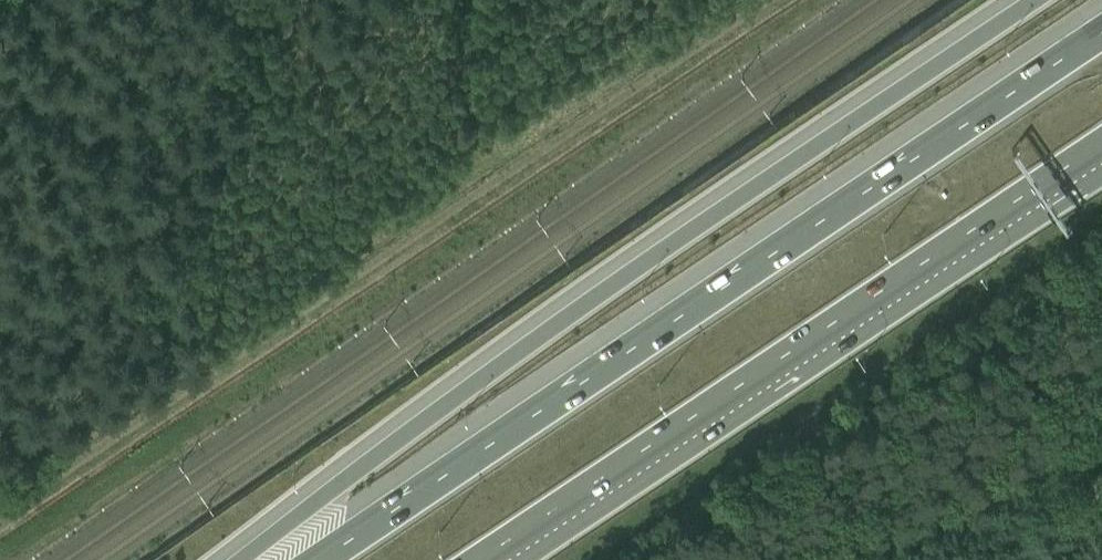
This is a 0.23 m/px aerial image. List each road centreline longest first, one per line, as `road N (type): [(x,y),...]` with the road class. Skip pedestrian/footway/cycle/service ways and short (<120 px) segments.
road 1 (motorway): [(1032,0),(345,477),(240,559)]
road 2 (motorway): [(1101,31),(317,559)]
road 3 (track): [(763,0),(0,519)]
road 4 (motorway): [(480,559),(1101,142)]
road 5 (track): [(460,0),(470,155)]

